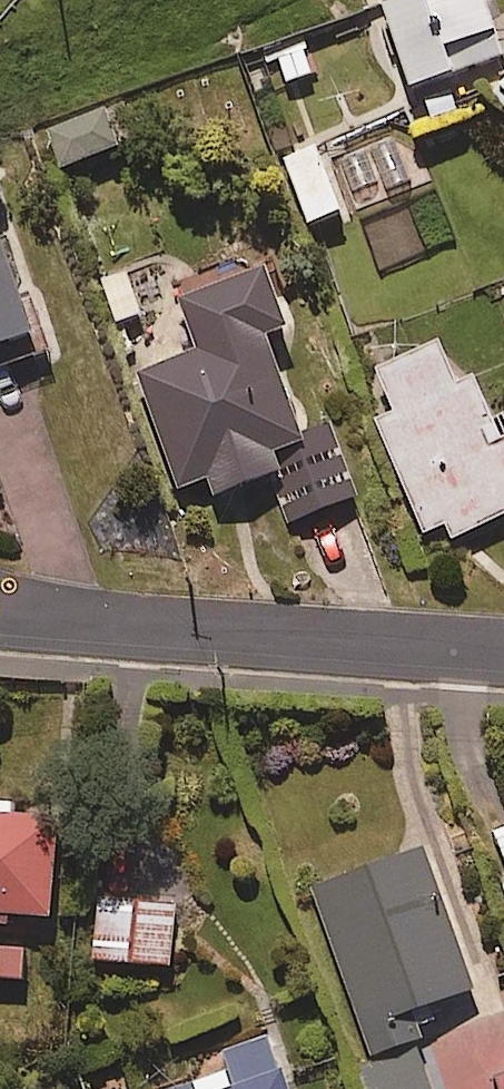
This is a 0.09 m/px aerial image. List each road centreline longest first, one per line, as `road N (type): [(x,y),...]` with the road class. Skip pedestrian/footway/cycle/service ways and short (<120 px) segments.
road 1 (residential): [(0,615),(503,652)]

